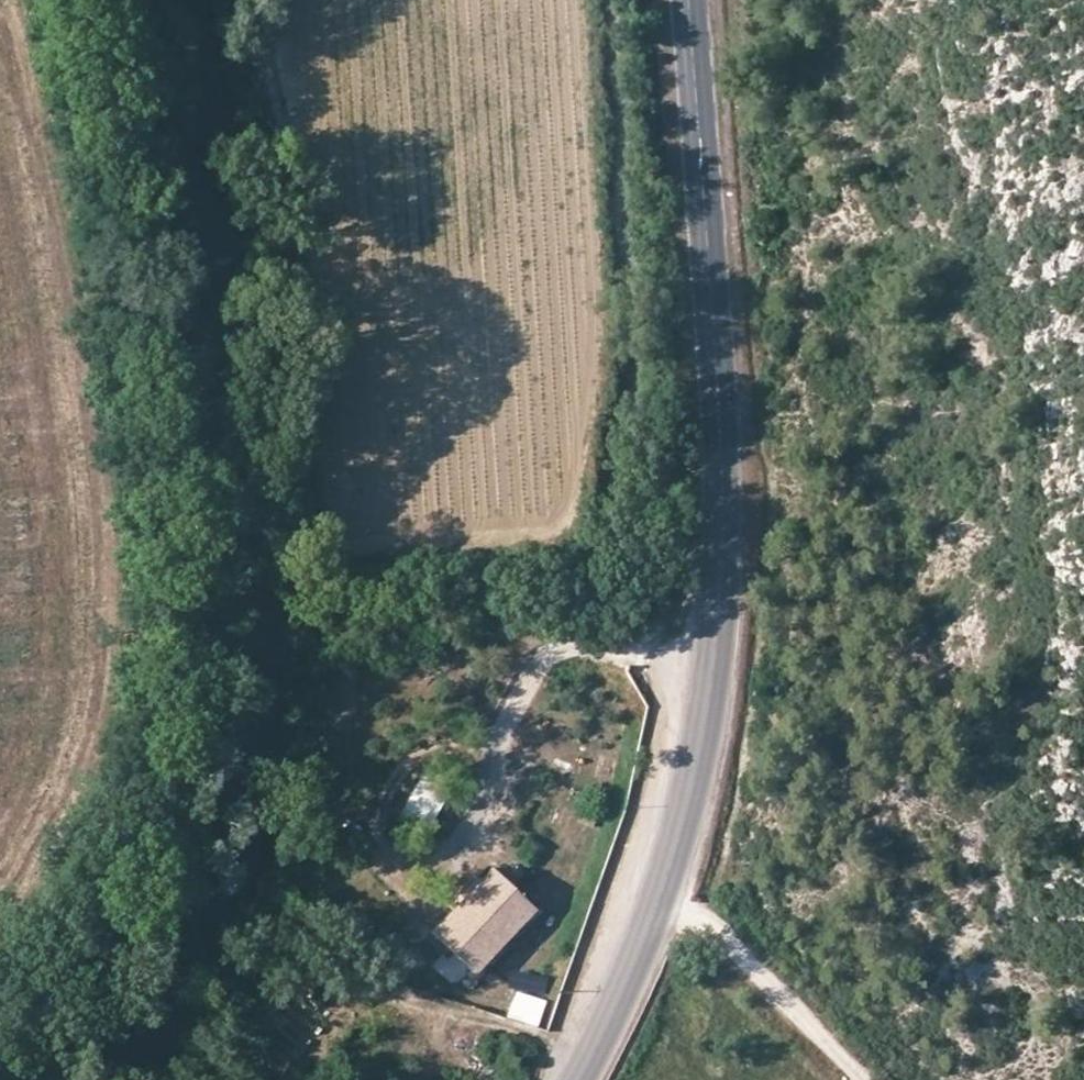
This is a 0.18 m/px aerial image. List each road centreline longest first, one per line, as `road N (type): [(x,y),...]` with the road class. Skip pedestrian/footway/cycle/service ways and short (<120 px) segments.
road 1 (secondary): [(689,0),(716,354),(717,641),(674,859),(631,975),(578,1079)]

